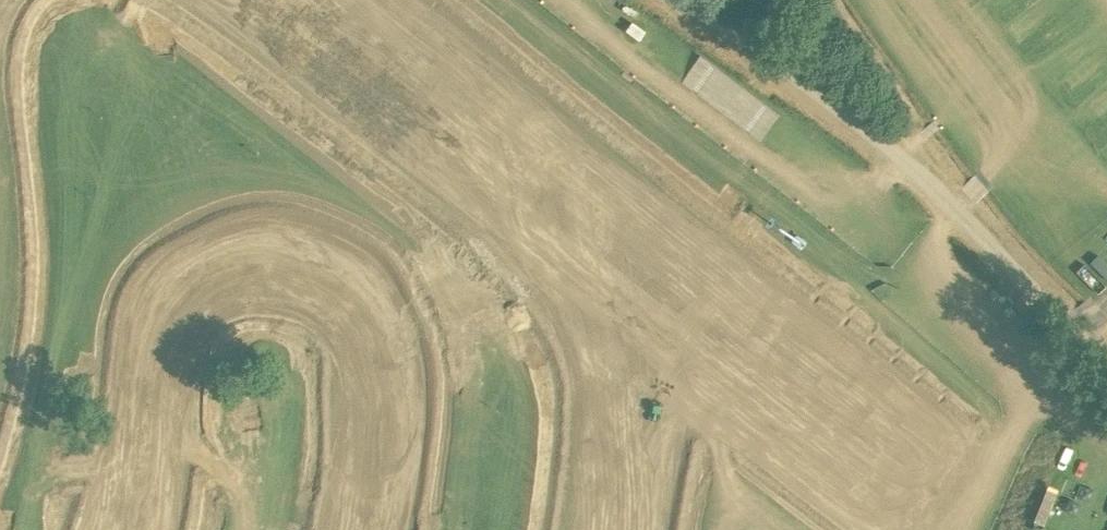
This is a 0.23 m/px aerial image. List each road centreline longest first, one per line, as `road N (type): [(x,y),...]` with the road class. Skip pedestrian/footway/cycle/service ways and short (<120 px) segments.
road 1 (unclassified): [(1106,364),(917,165),(689,0)]

